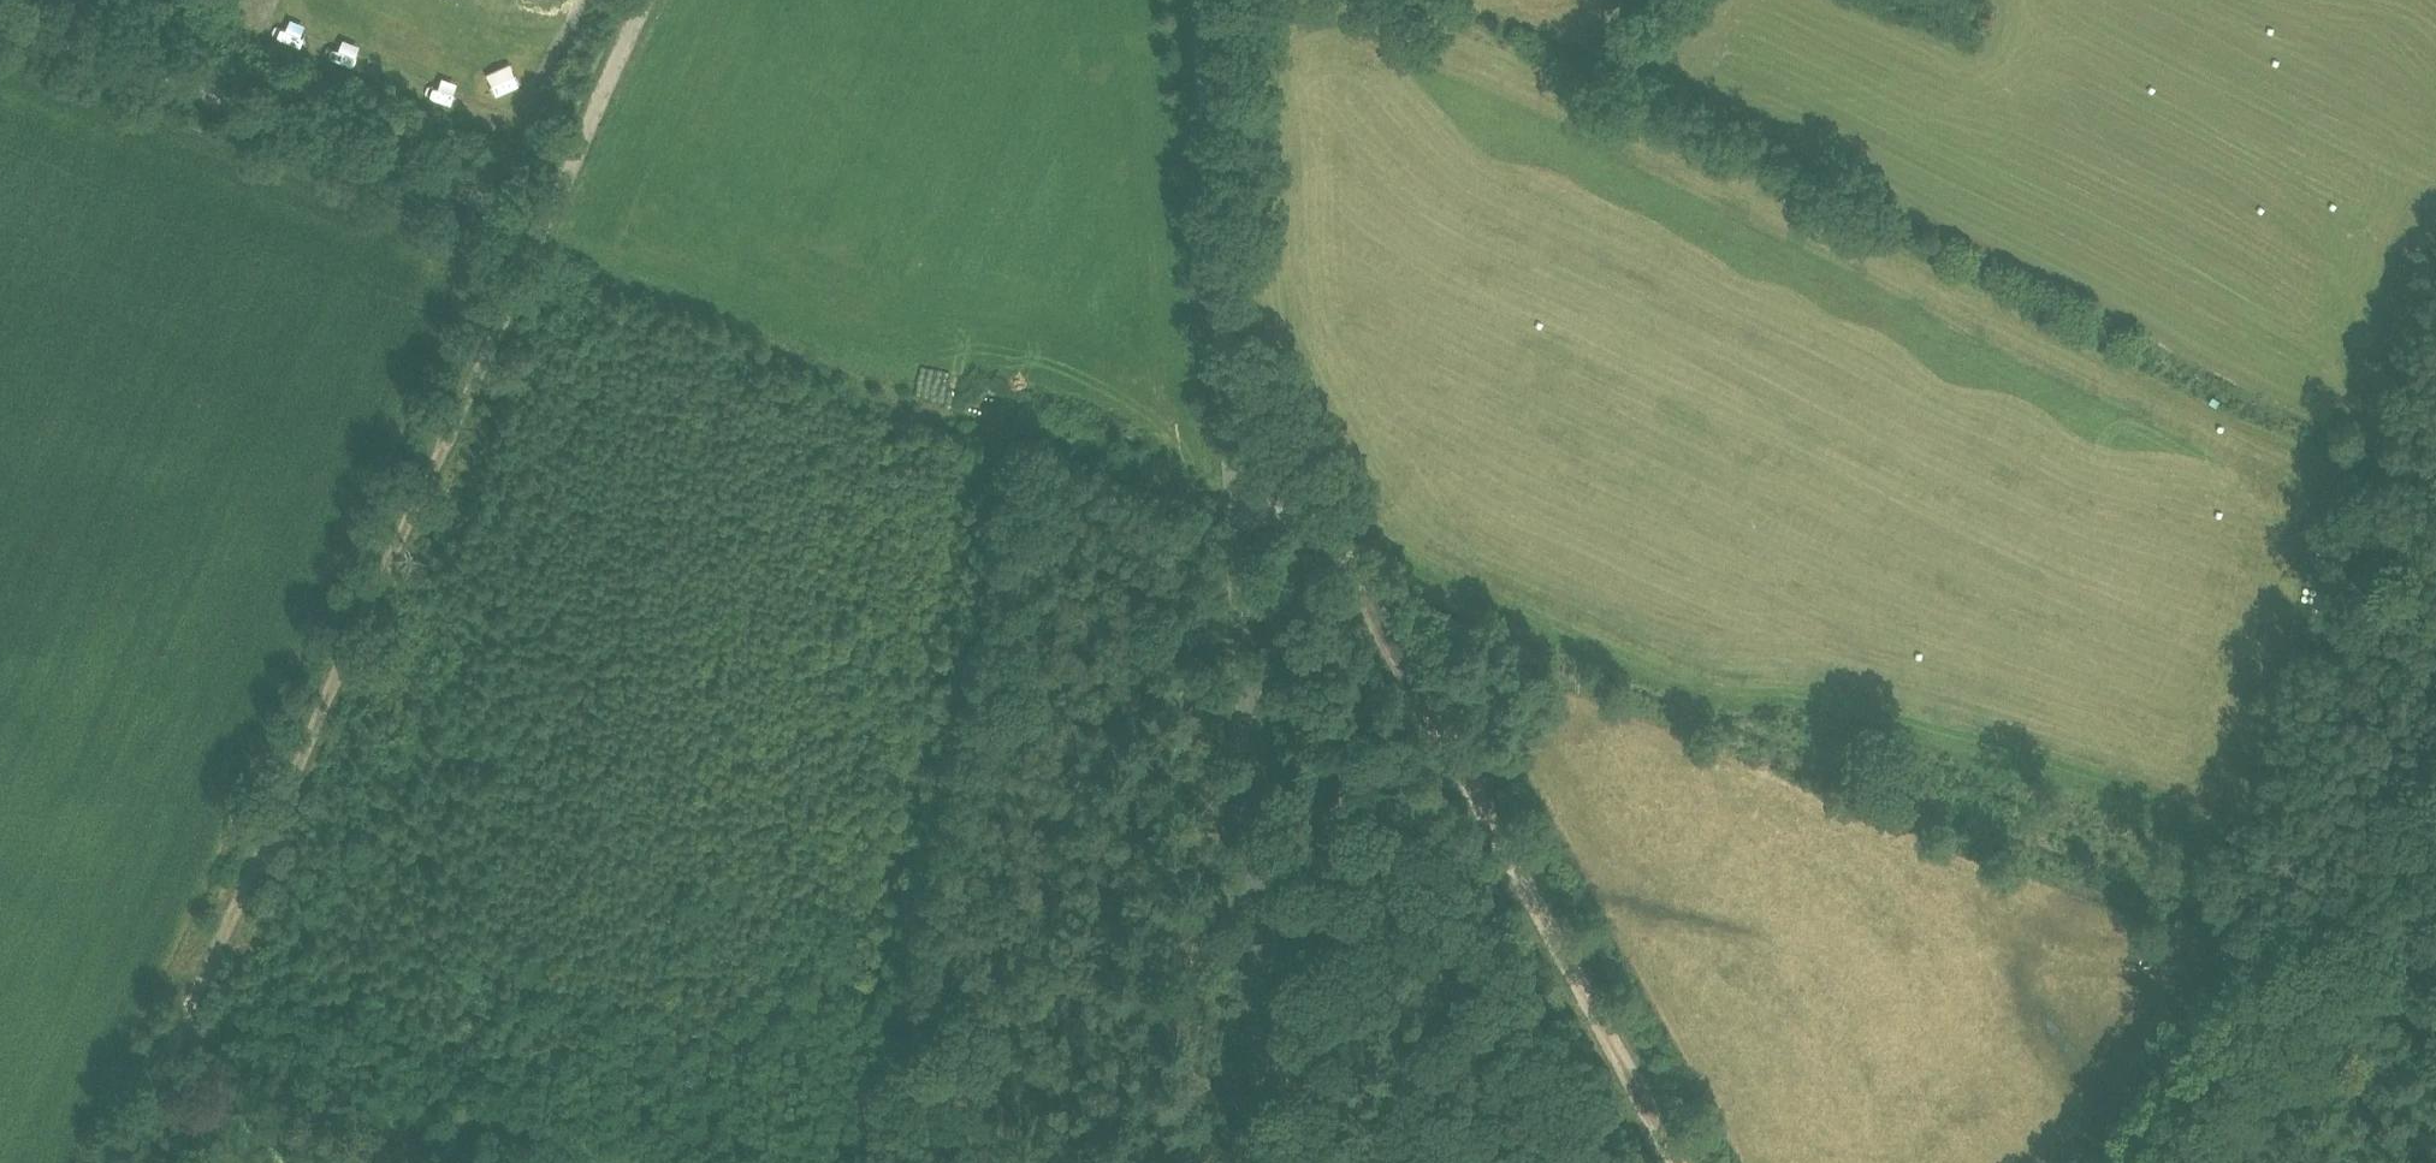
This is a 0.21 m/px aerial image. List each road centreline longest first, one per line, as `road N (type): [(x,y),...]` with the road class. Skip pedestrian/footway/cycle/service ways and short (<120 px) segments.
road 1 (unclassified): [(1274,1162),(1201,0)]
road 2 (track): [(546,223),(196,1009)]
road 3 (track): [(1678,1162),(1348,554),(1298,519),(1237,515)]
road 4 (track): [(0,7),(546,223)]
road 5 (track): [(2435,851),(2344,927),(2244,1035),(2149,1162)]
road 6 (track): [(546,223),(653,0)]
road 7 (track): [(196,1009),(125,1162)]

